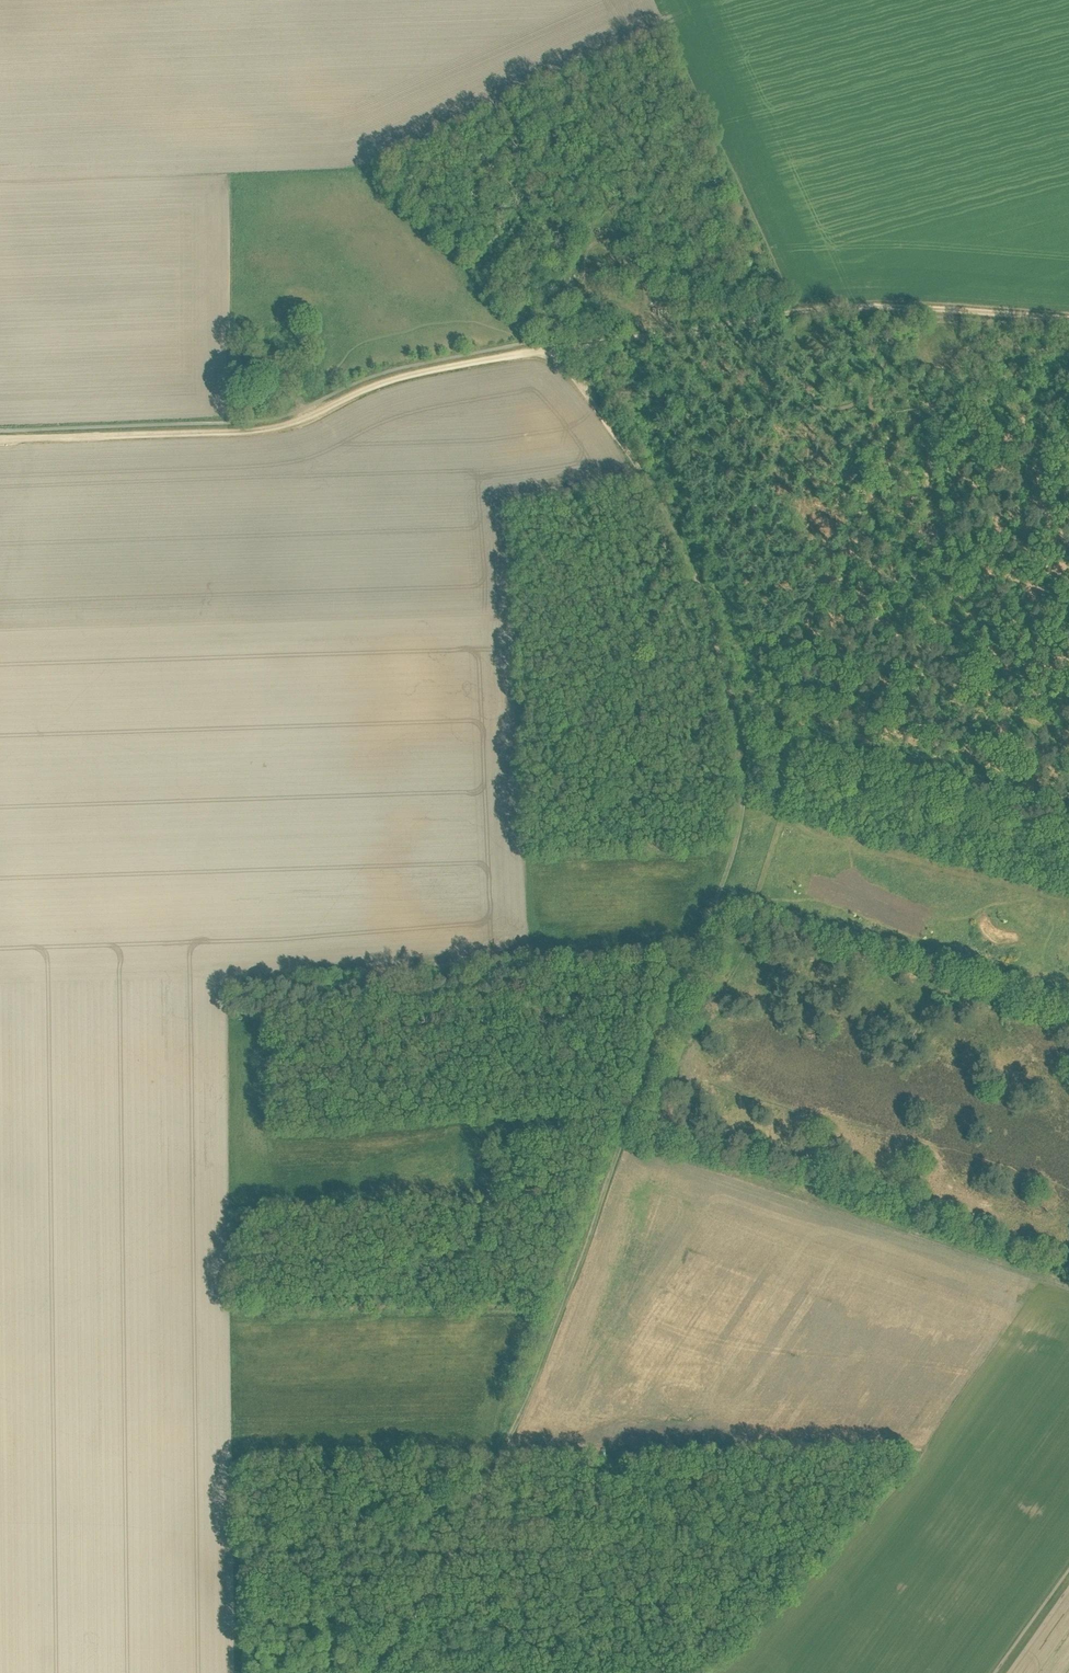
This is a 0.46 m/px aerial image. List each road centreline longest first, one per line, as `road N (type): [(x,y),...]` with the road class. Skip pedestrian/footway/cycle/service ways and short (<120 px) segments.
road 1 (track): [(373,1672),(450,1561),(492,1472),(722,883),(743,780),(690,566),(608,425),(541,352)]
road 2 (track): [(0,440),(285,428),(376,385),(541,352)]
road 3 (track): [(541,352),(868,307),(1068,320)]

